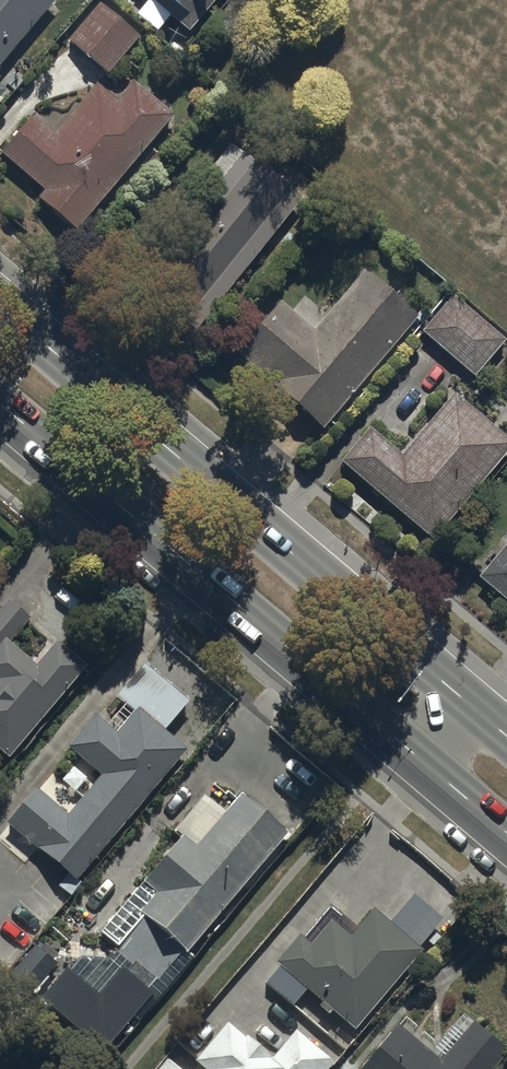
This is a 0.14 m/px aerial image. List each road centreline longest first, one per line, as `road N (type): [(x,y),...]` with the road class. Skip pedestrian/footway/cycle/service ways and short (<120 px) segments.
road 1 (primary): [(0,308),(476,710)]
road 2 (primary): [(429,769),(0,402)]

